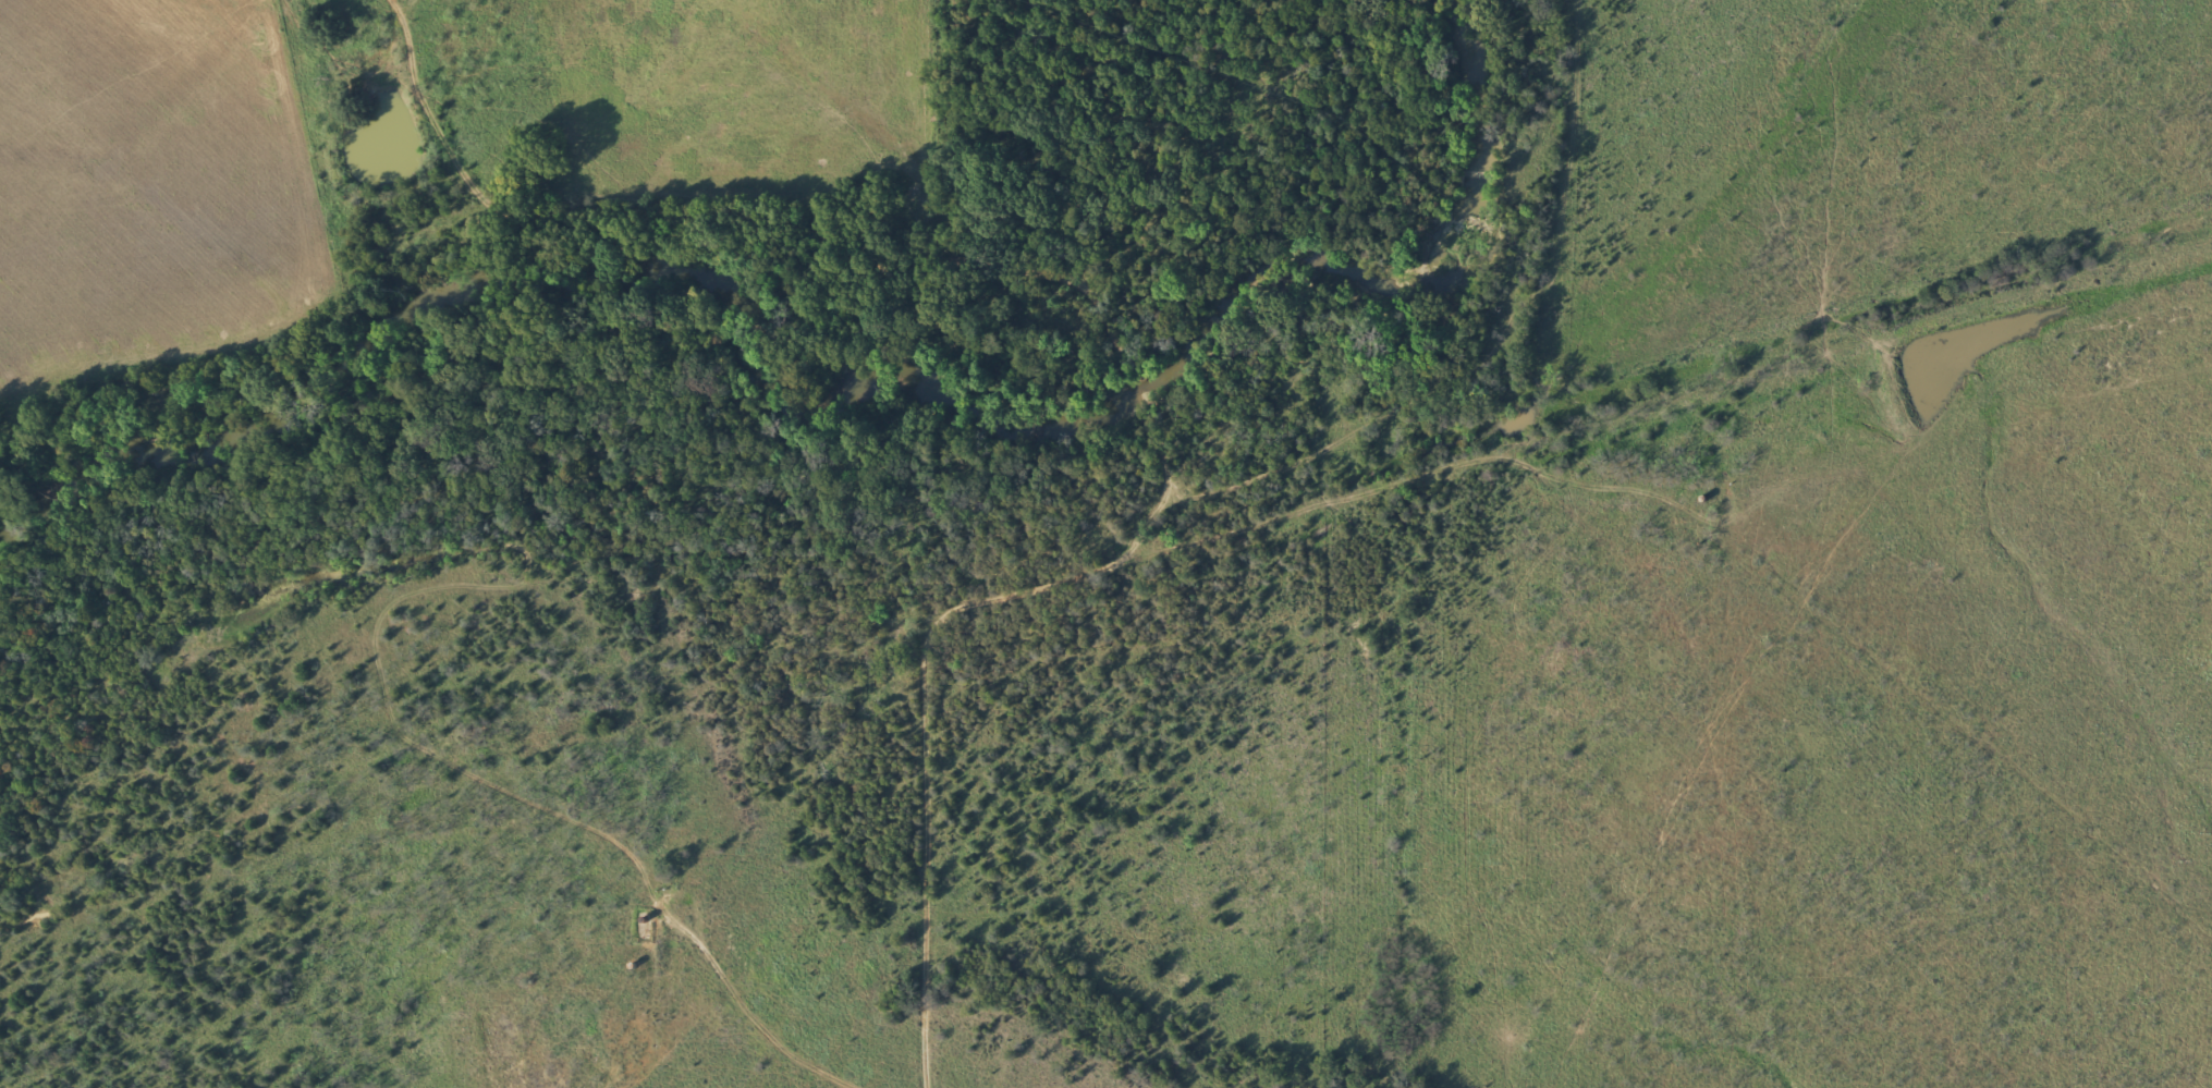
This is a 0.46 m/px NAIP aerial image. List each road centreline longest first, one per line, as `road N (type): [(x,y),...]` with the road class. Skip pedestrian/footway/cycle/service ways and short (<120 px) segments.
road 1 (track): [(924,1087),(924,794),(928,635),(936,615),(1336,486),(1478,455),(1688,509)]
road 2 (track): [(1139,552),(1149,484),(1140,409),(1119,343),(1088,309),(893,244),(486,206),(427,117),(386,0)]

